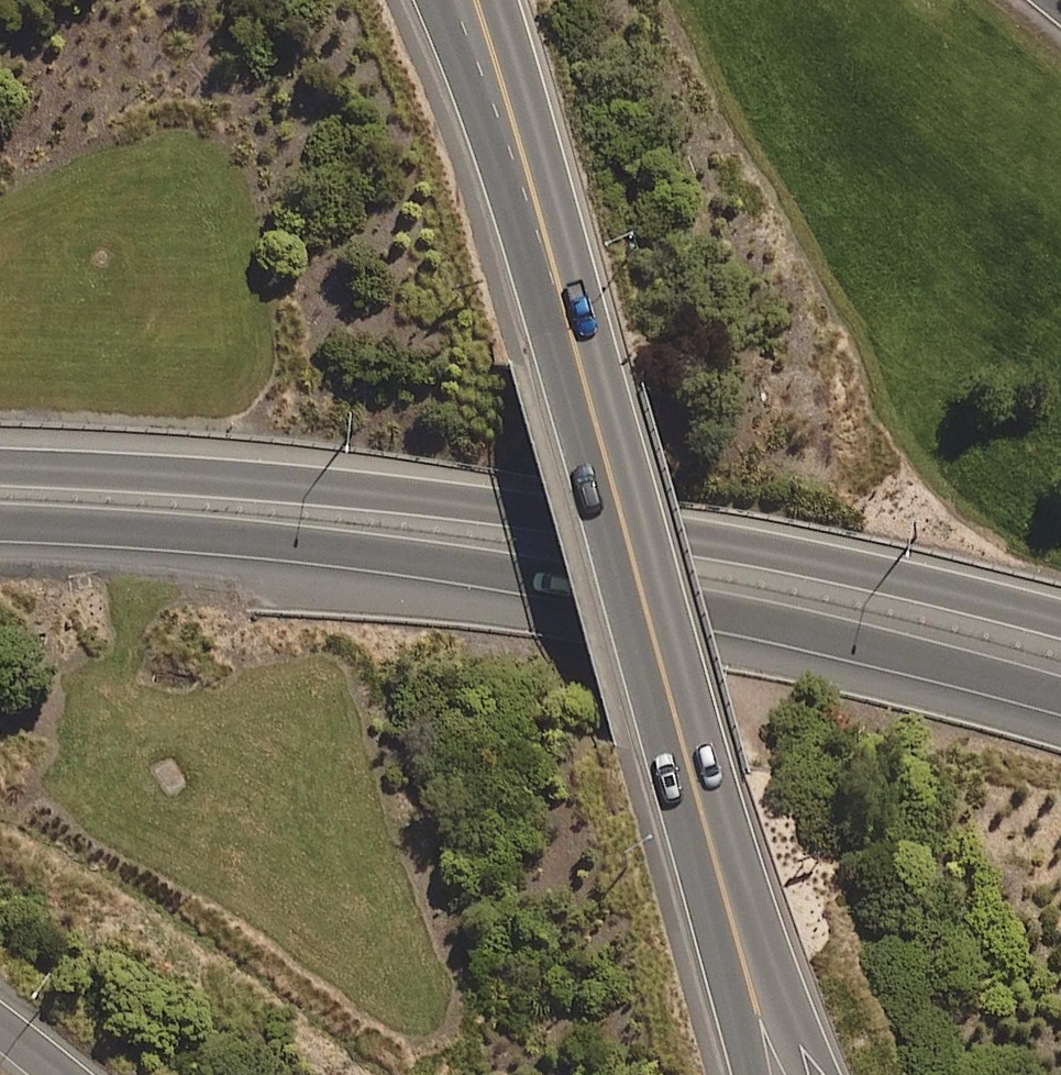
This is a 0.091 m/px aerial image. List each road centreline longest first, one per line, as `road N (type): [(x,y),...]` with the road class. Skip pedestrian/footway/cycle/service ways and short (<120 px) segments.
road 1 (motorway): [(1060,695),(857,632),(713,602),(349,549),(0,523)]
road 2 (motorway): [(0,466),(178,474),(529,512),(1060,623)]
road 3 (primary): [(760,1021),(582,377)]
road 4 (primary): [(471,0),(582,377)]

